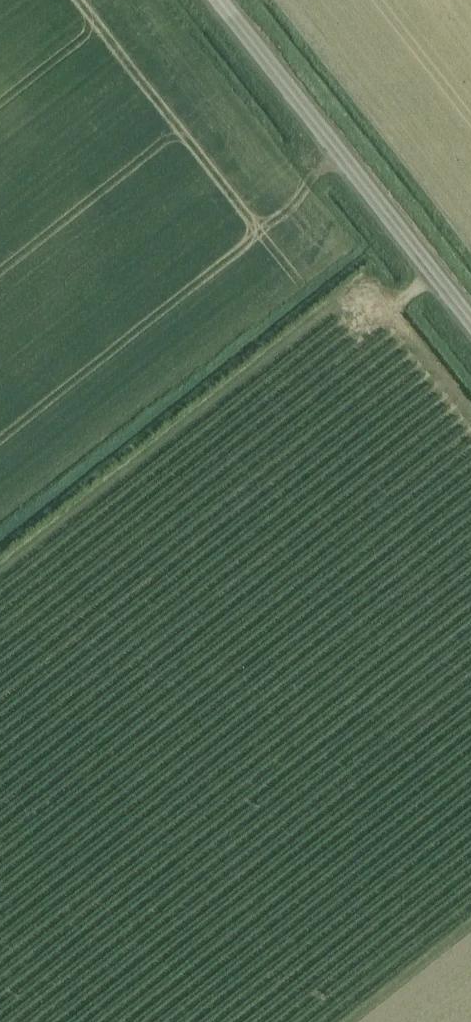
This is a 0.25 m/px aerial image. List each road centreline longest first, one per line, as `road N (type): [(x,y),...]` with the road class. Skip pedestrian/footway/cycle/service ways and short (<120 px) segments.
road 1 (tertiary): [(470,320),(219,0)]

